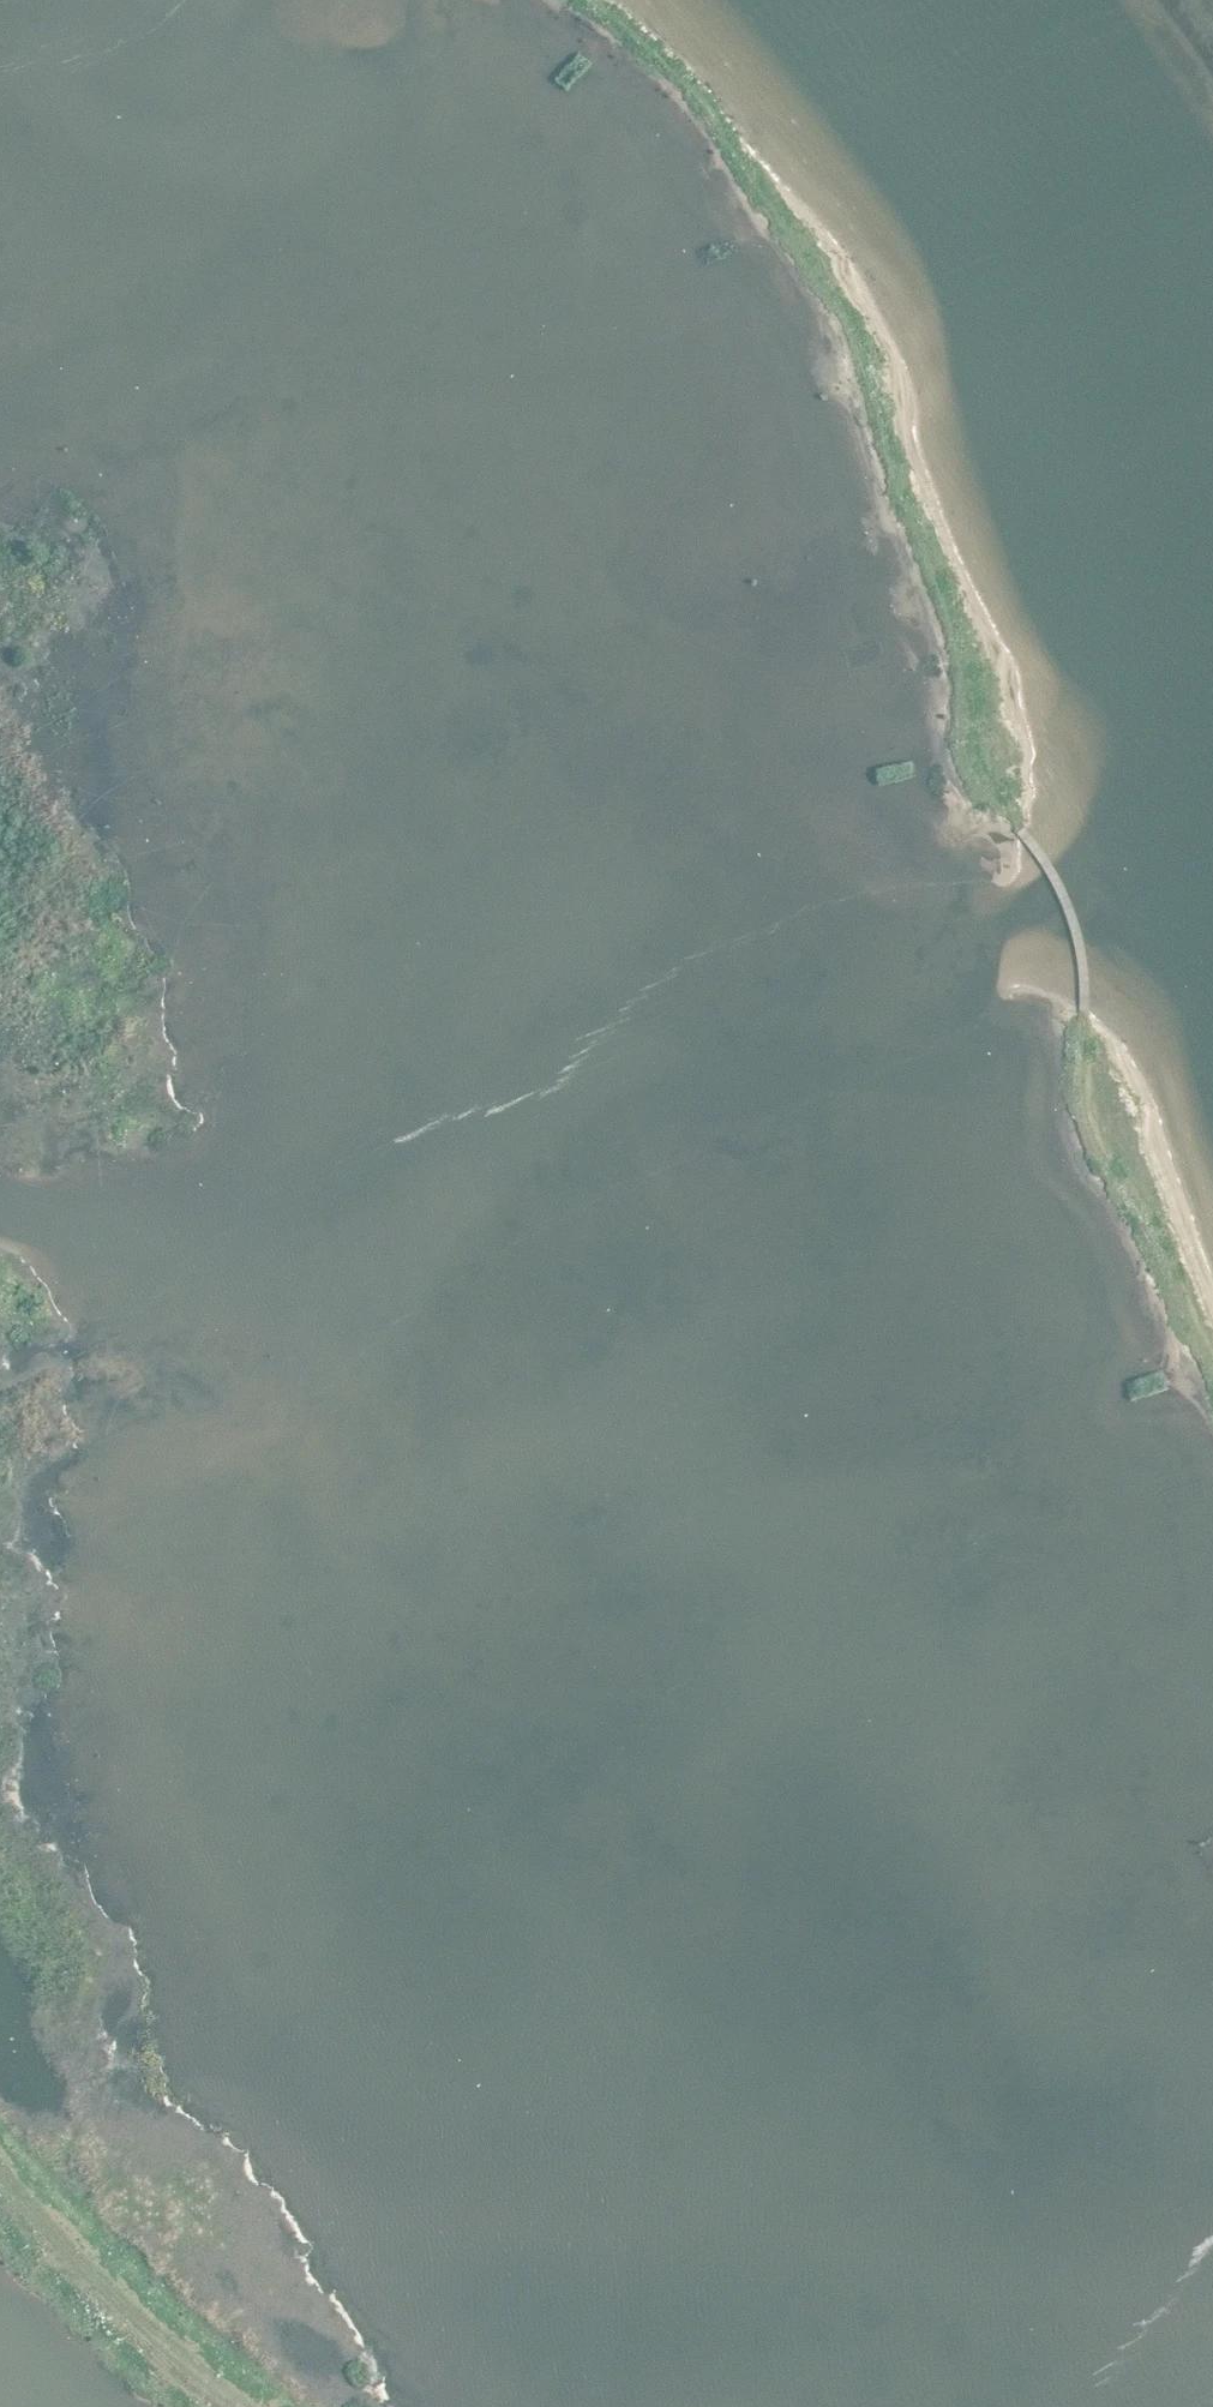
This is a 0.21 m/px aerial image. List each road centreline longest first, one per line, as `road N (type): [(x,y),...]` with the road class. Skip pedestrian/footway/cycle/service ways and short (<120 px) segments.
road 1 (track): [(1212,1421),(1105,1196),(1051,1114),(1037,905),(1005,838),(923,733),(923,649),(803,304),(669,76),(588,0)]
road 2 (track): [(0,2207),(116,2326),(215,2406)]

